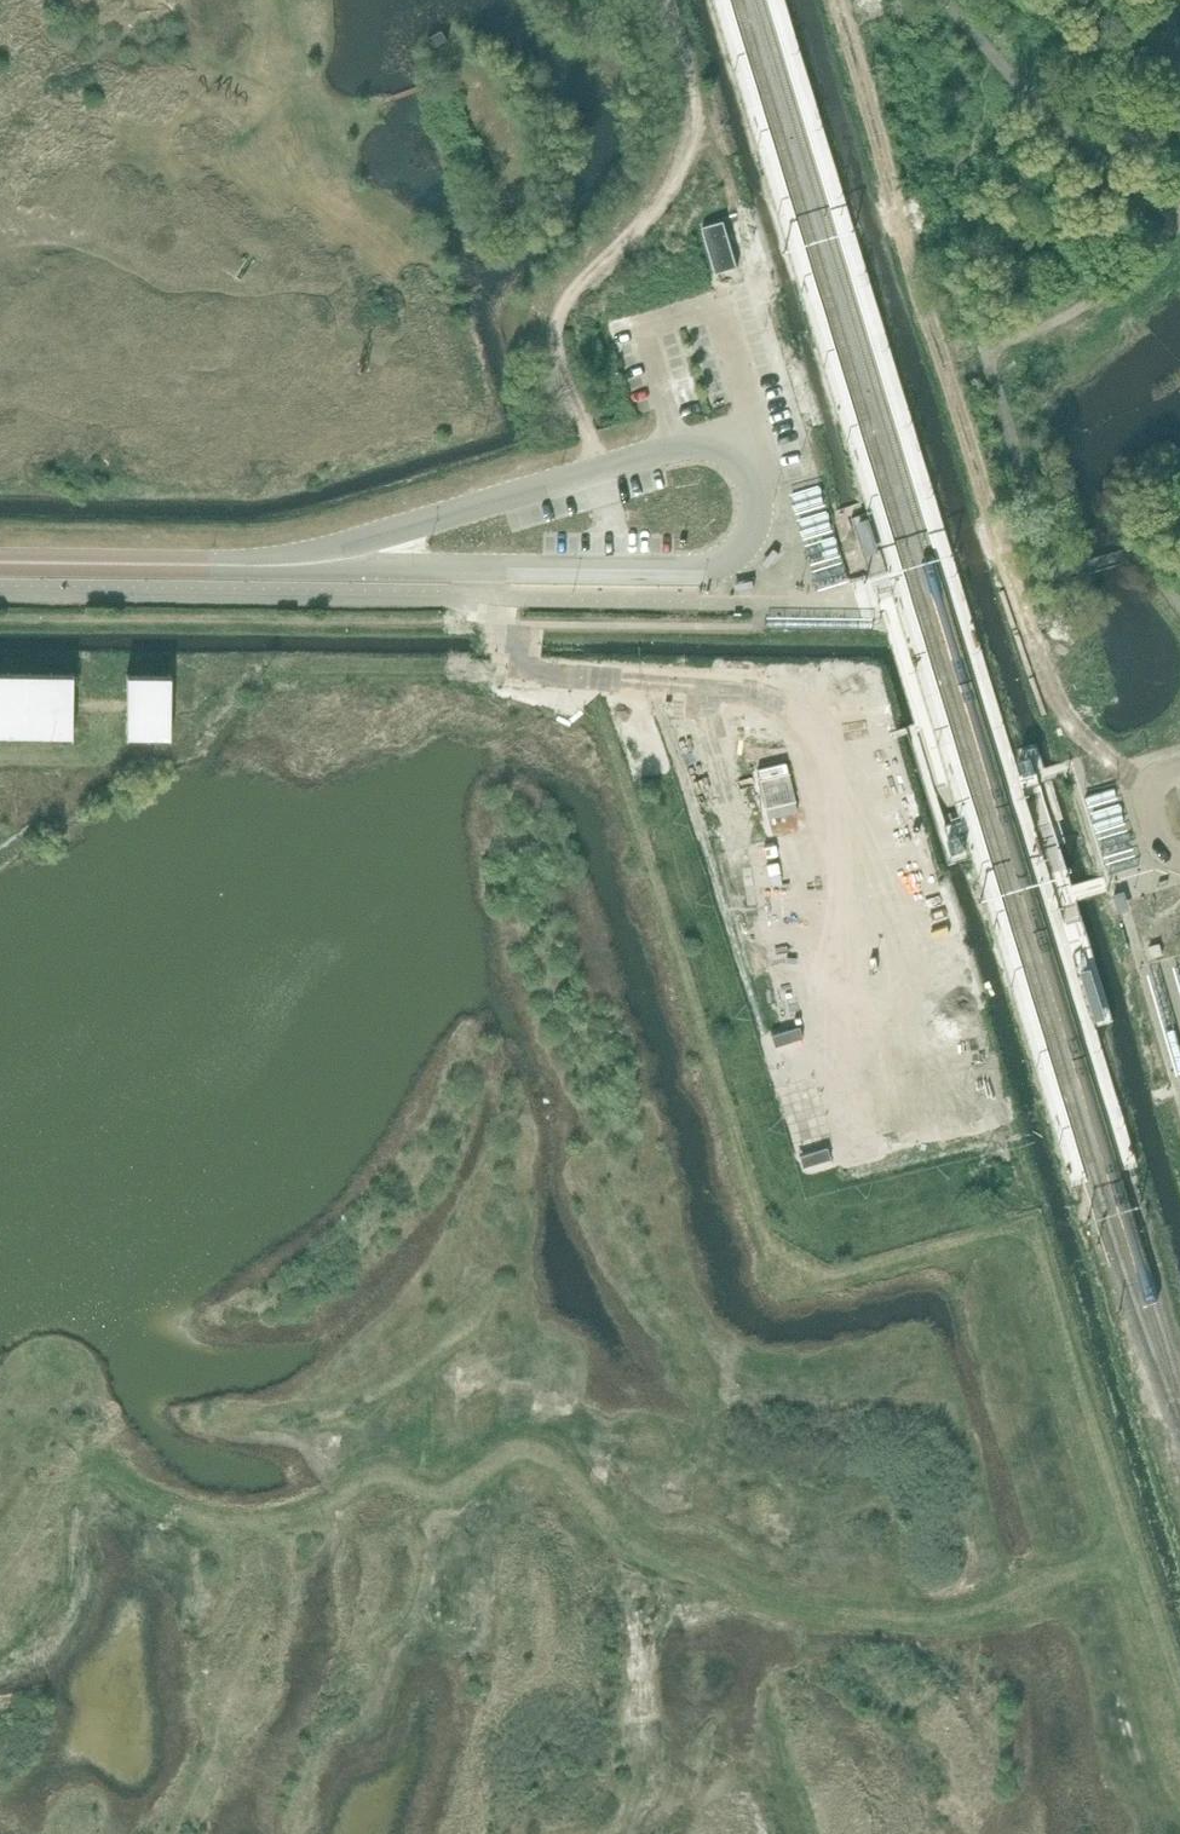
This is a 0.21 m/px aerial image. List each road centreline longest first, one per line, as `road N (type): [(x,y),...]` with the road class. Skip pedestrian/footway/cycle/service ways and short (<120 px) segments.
road 1 (track): [(502,625),(503,676),(582,708),(609,736),(775,1277),(800,1285),(982,1236),(1016,1243),(1179,1716)]
road 2 (unclassified): [(687,570),(737,557),(755,529),(749,473),(725,450),(683,448),(348,548),(181,567)]
road 3 (unclassified): [(181,567),(687,570)]
road 4 (unclassified): [(0,564),(181,567)]

